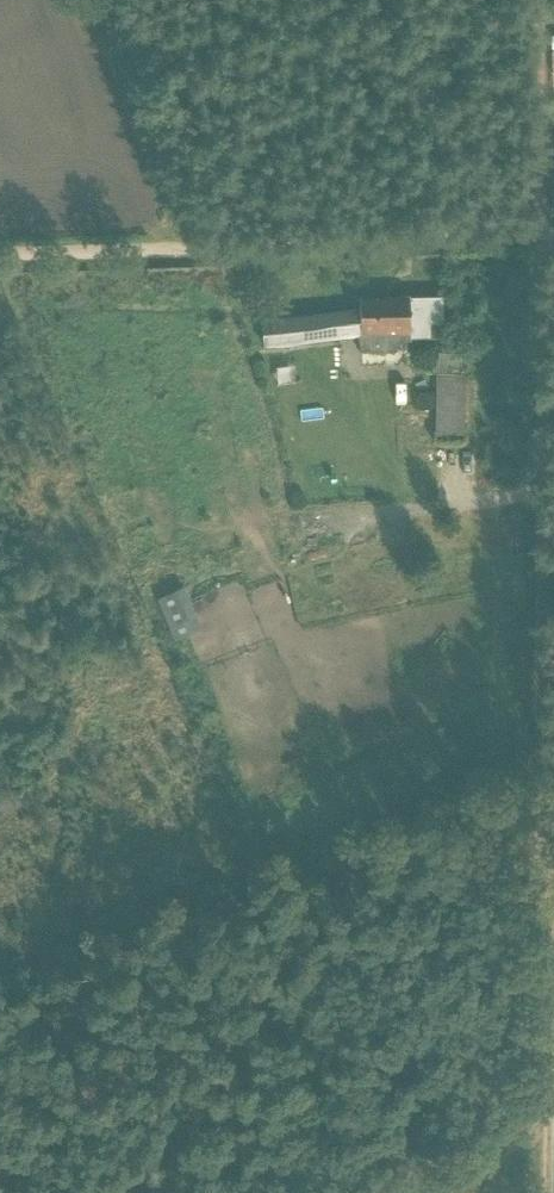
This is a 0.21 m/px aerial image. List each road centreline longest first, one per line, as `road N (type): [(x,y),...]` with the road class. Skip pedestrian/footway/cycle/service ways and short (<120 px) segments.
road 1 (track): [(544,896),(534,235)]
road 2 (track): [(534,235),(0,256)]
road 3 (track): [(544,1192),(544,896)]
road 4 (track): [(168,250),(78,0)]
road 5 (track): [(534,235),(535,0)]

